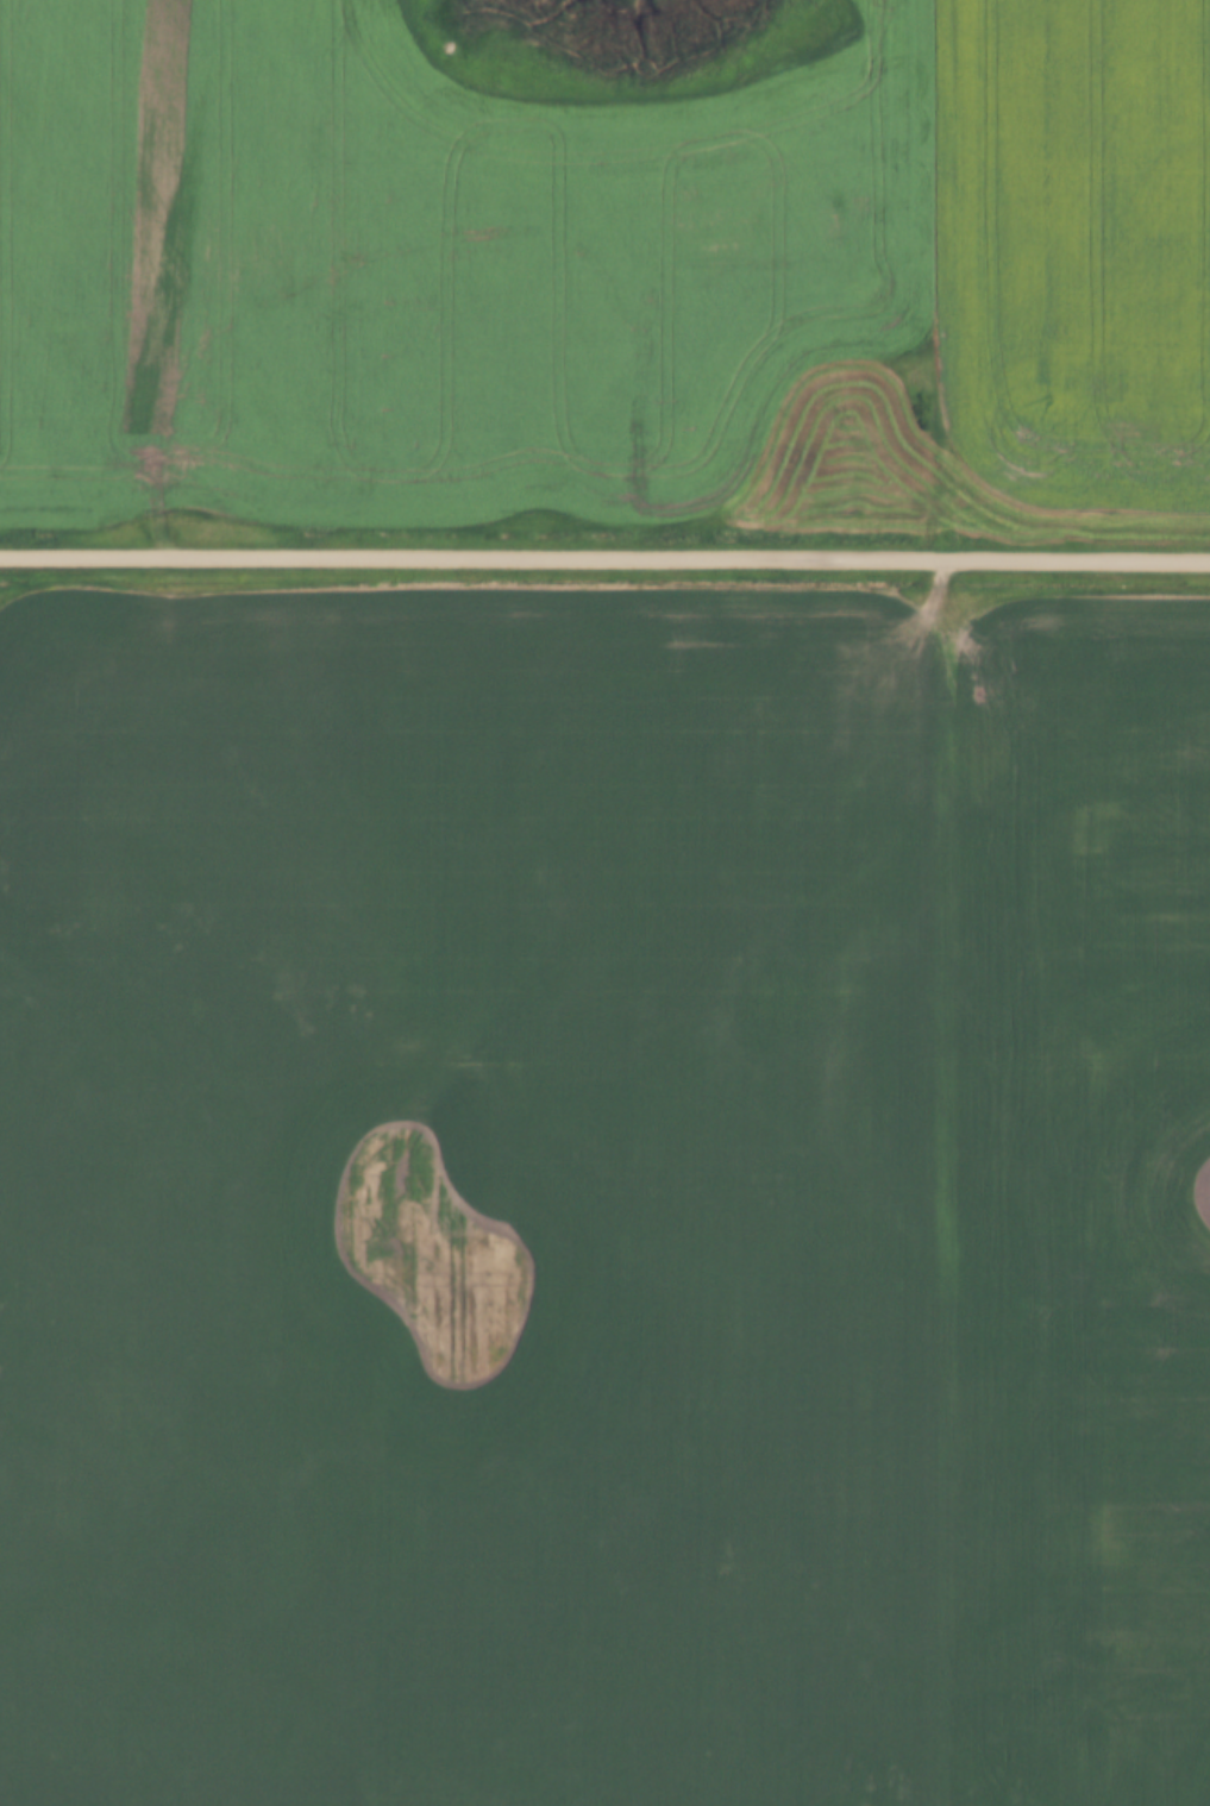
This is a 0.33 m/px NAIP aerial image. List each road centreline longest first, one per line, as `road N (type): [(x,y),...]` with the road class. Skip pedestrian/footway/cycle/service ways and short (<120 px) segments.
road 1 (residential): [(1209,560),(0,560)]

